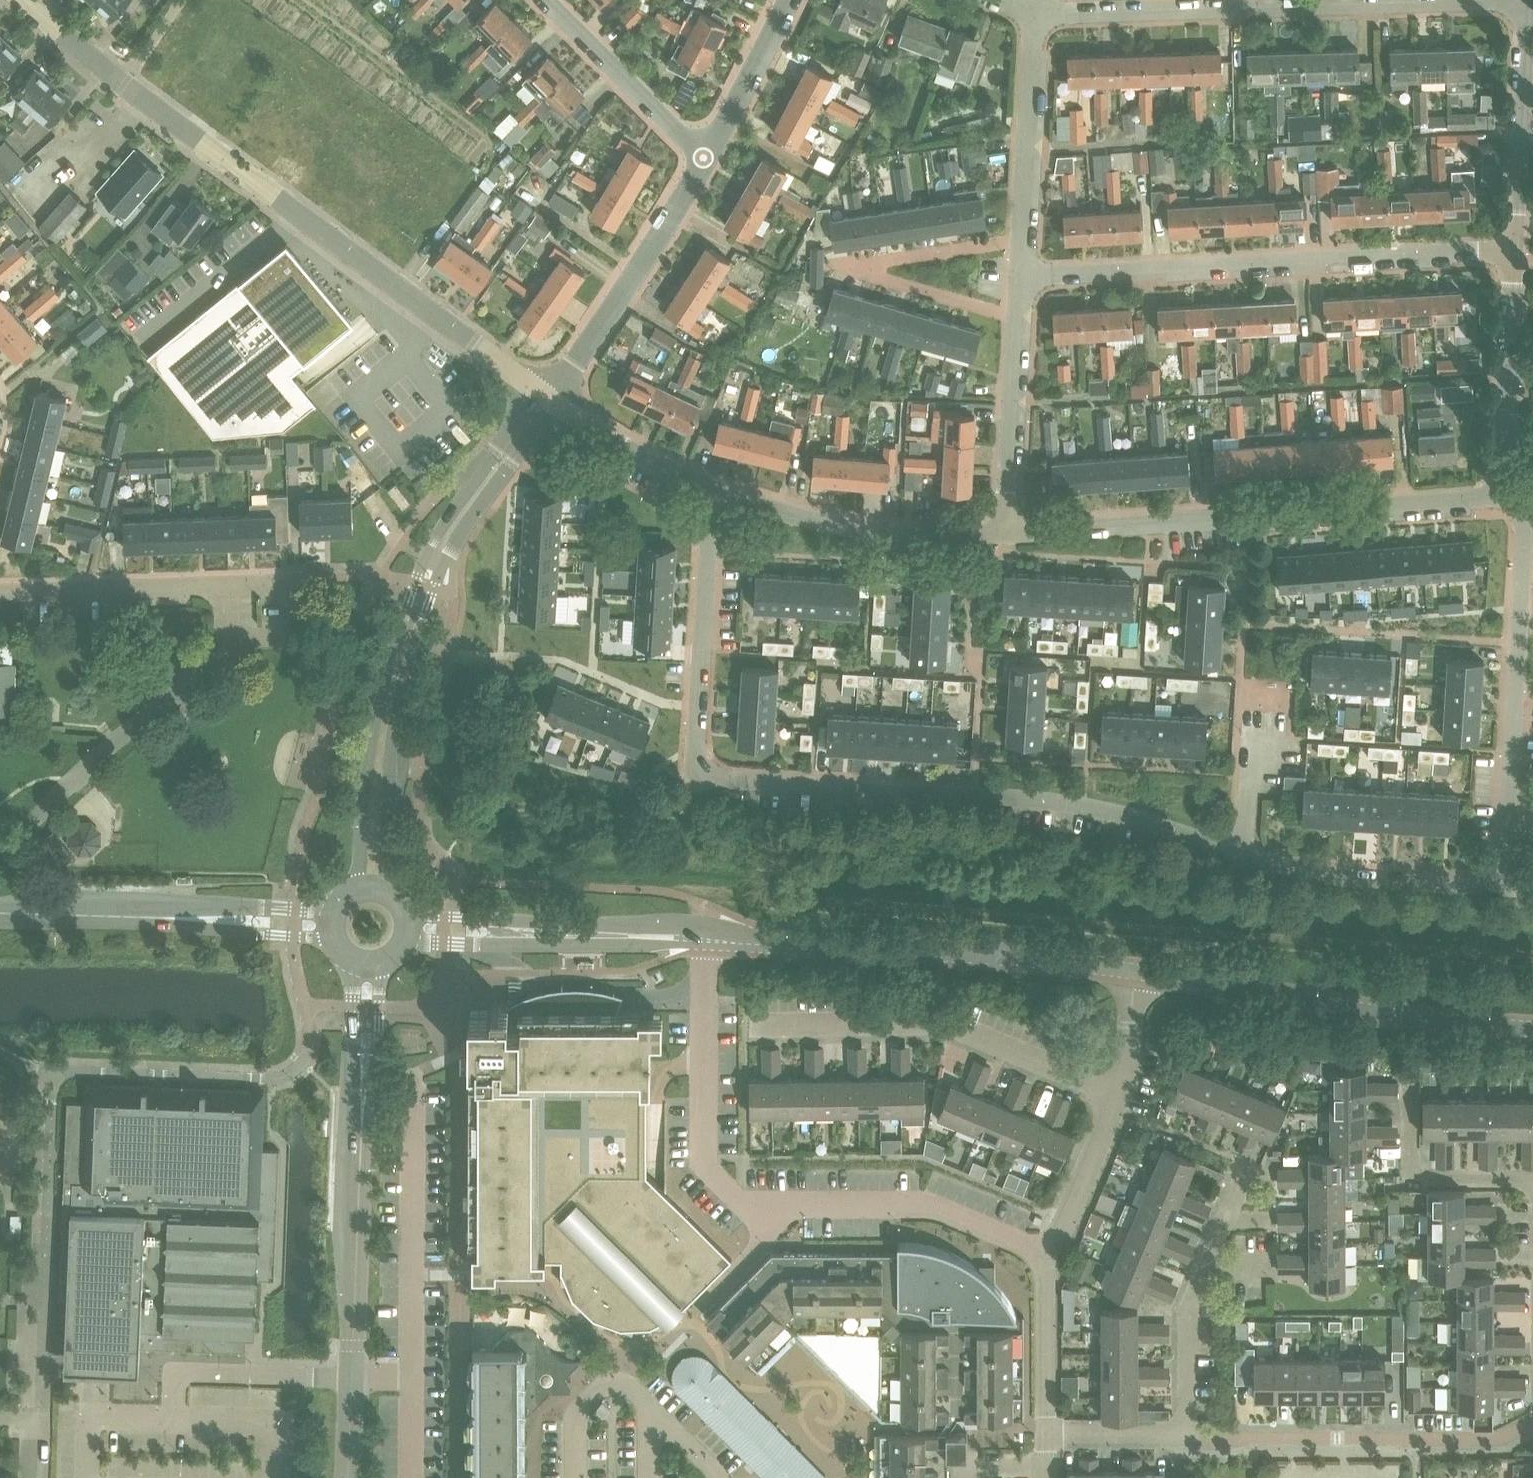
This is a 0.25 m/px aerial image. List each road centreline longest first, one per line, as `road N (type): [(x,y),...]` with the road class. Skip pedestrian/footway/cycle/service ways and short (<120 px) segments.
road 1 (residential): [(1247,859),(1086,809),(723,784),(707,774),(694,750),(709,492)]
road 2 (residential): [(548,398),(44,28),(17,0)]
road 3 (residential): [(1530,505),(1504,877),(1472,891),(1304,876),(1247,859)]
road 4 (residential): [(1049,1256),(923,1206),(748,1212),(720,1182),(714,1146),(708,943)]
road 5 (residential): [(548,398),(476,478),(415,583),(370,725),(355,892)]
road 6 (residential): [(387,893),(403,708),(435,588),(454,543),(528,441),(548,398)]
road 7 (tertiary): [(349,1477),(369,962)]
road 8 (residential): [(1026,275),(1513,249)]
road 9 (residential): [(1495,506),(1011,542)]
road 10 (residential): [(1509,0),(1035,11)]
road 11 (residential): [(1134,970),(708,943)]
road 12 (residential): [(1532,1028),(1381,1013),(1134,970)]
road 13 (residential): [(752,1030),(956,1028),(1116,1101)]
road 14 (residential): [(1189,1434),(1241,1443),(1504,1441),(1532,1415)]
road 15 (tertiary): [(333,923),(0,909)]
road 16 (residential): [(1011,542),(869,543),(794,526),(709,492)]
road 17 (unclassified): [(708,943),(406,928)]
road 18 (residential): [(548,398),(708,156)]
road 19 (residential): [(1189,1434),(1190,1315),(1248,1162)]
road 20 (residential): [(1011,542),(1026,275)]
road 21 (residential): [(1026,275),(1035,11)]
road 22 (residential): [(33,820),(217,658),(223,640)]
road 23 (residential): [(1495,506),(1513,249)]
road 24 (residential): [(1513,249),(1524,0)]
road 25 (residential): [(0,590),(222,579)]
road 26 (residential): [(708,156),(551,0)]
road 27 (residential): [(1411,1074),(1412,1168),(1426,1178),(1532,1178)]
road 28 (residential): [(709,492),(548,398)]
road 29 (residential): [(1046,1432),(1049,1256)]
road 30 (residential): [(708,156),(786,0)]
road 31 (residential): [(1049,1256),(1116,1101)]
road 32 (residential): [(1046,1432),(1189,1434)]
road 33 (residential): [(1116,1101),(1127,1070),(1134,970)]
road 34 (residential): [(1247,859),(1259,736)]

